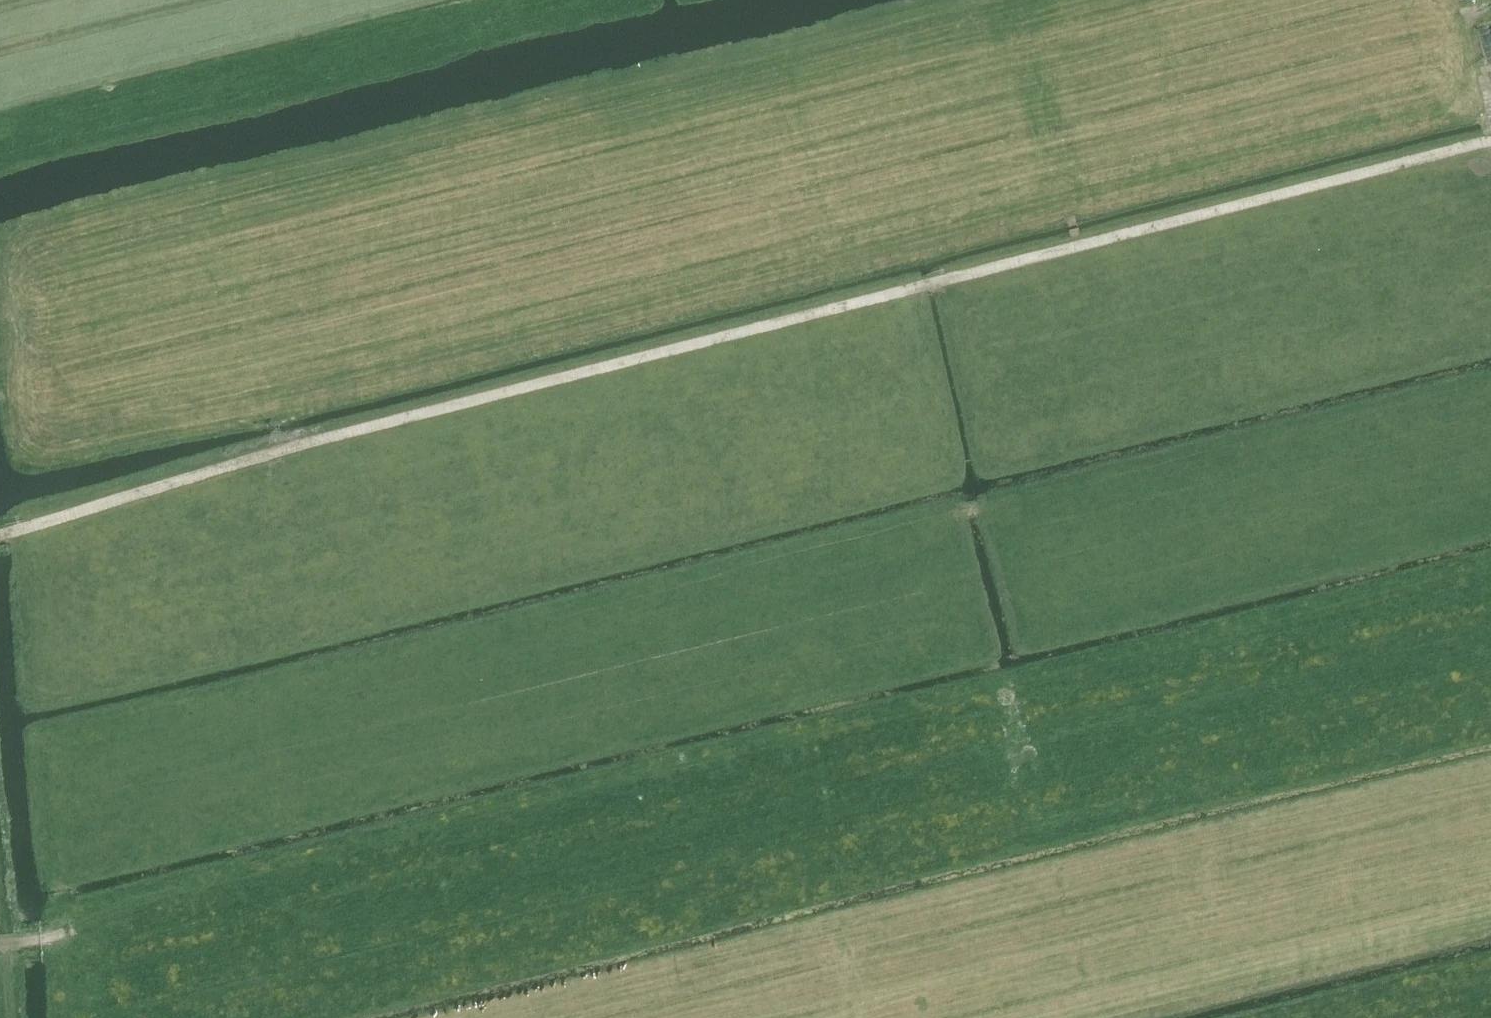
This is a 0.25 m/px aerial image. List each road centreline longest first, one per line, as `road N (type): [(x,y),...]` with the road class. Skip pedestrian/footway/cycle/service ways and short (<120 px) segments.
road 1 (track): [(0,536),(229,466),(1490,144)]

